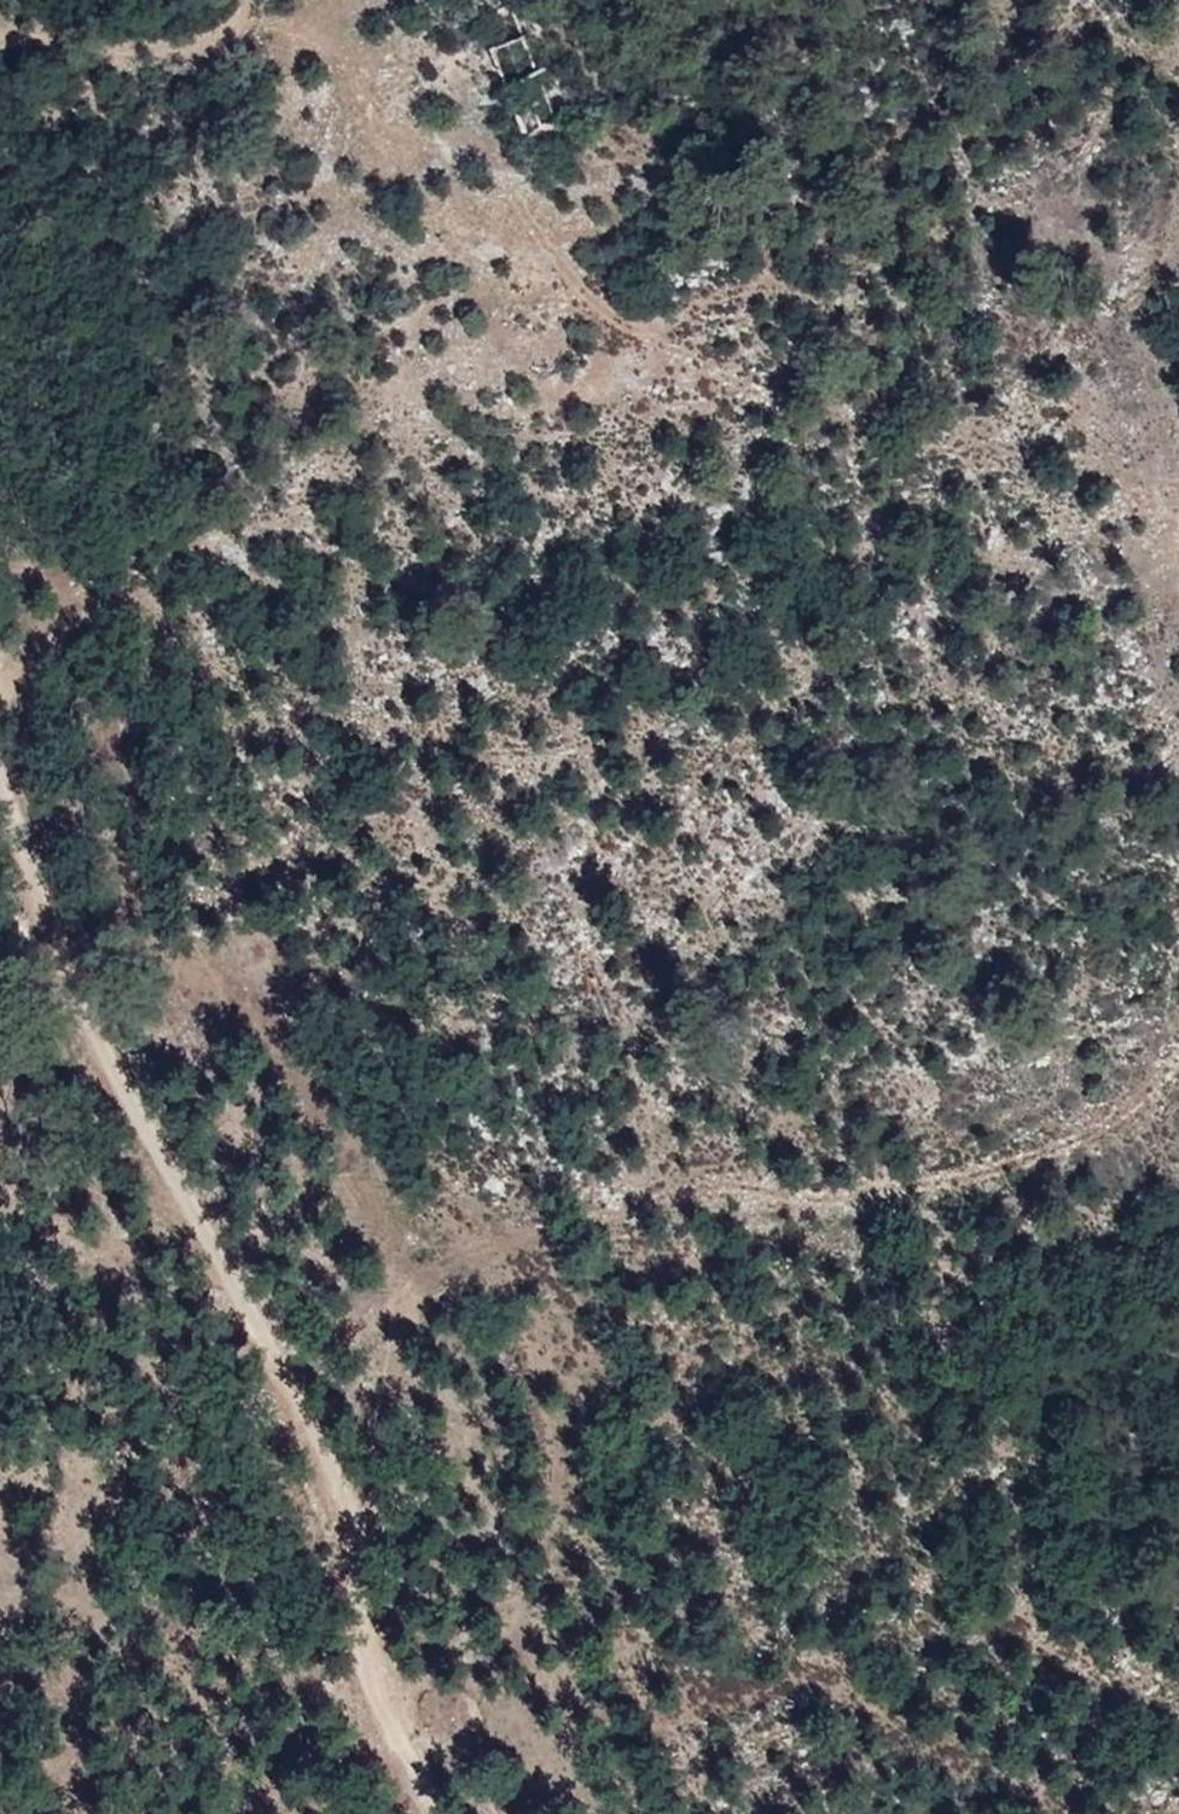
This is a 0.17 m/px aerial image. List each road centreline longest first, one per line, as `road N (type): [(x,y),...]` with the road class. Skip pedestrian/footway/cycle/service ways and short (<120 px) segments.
road 1 (track): [(439,1813),(381,1690),(323,1455),(205,1238),(25,805),(0,724)]
road 2 (track): [(242,0),(238,15),(194,41),(152,197),(121,280),(55,350),(0,395)]

